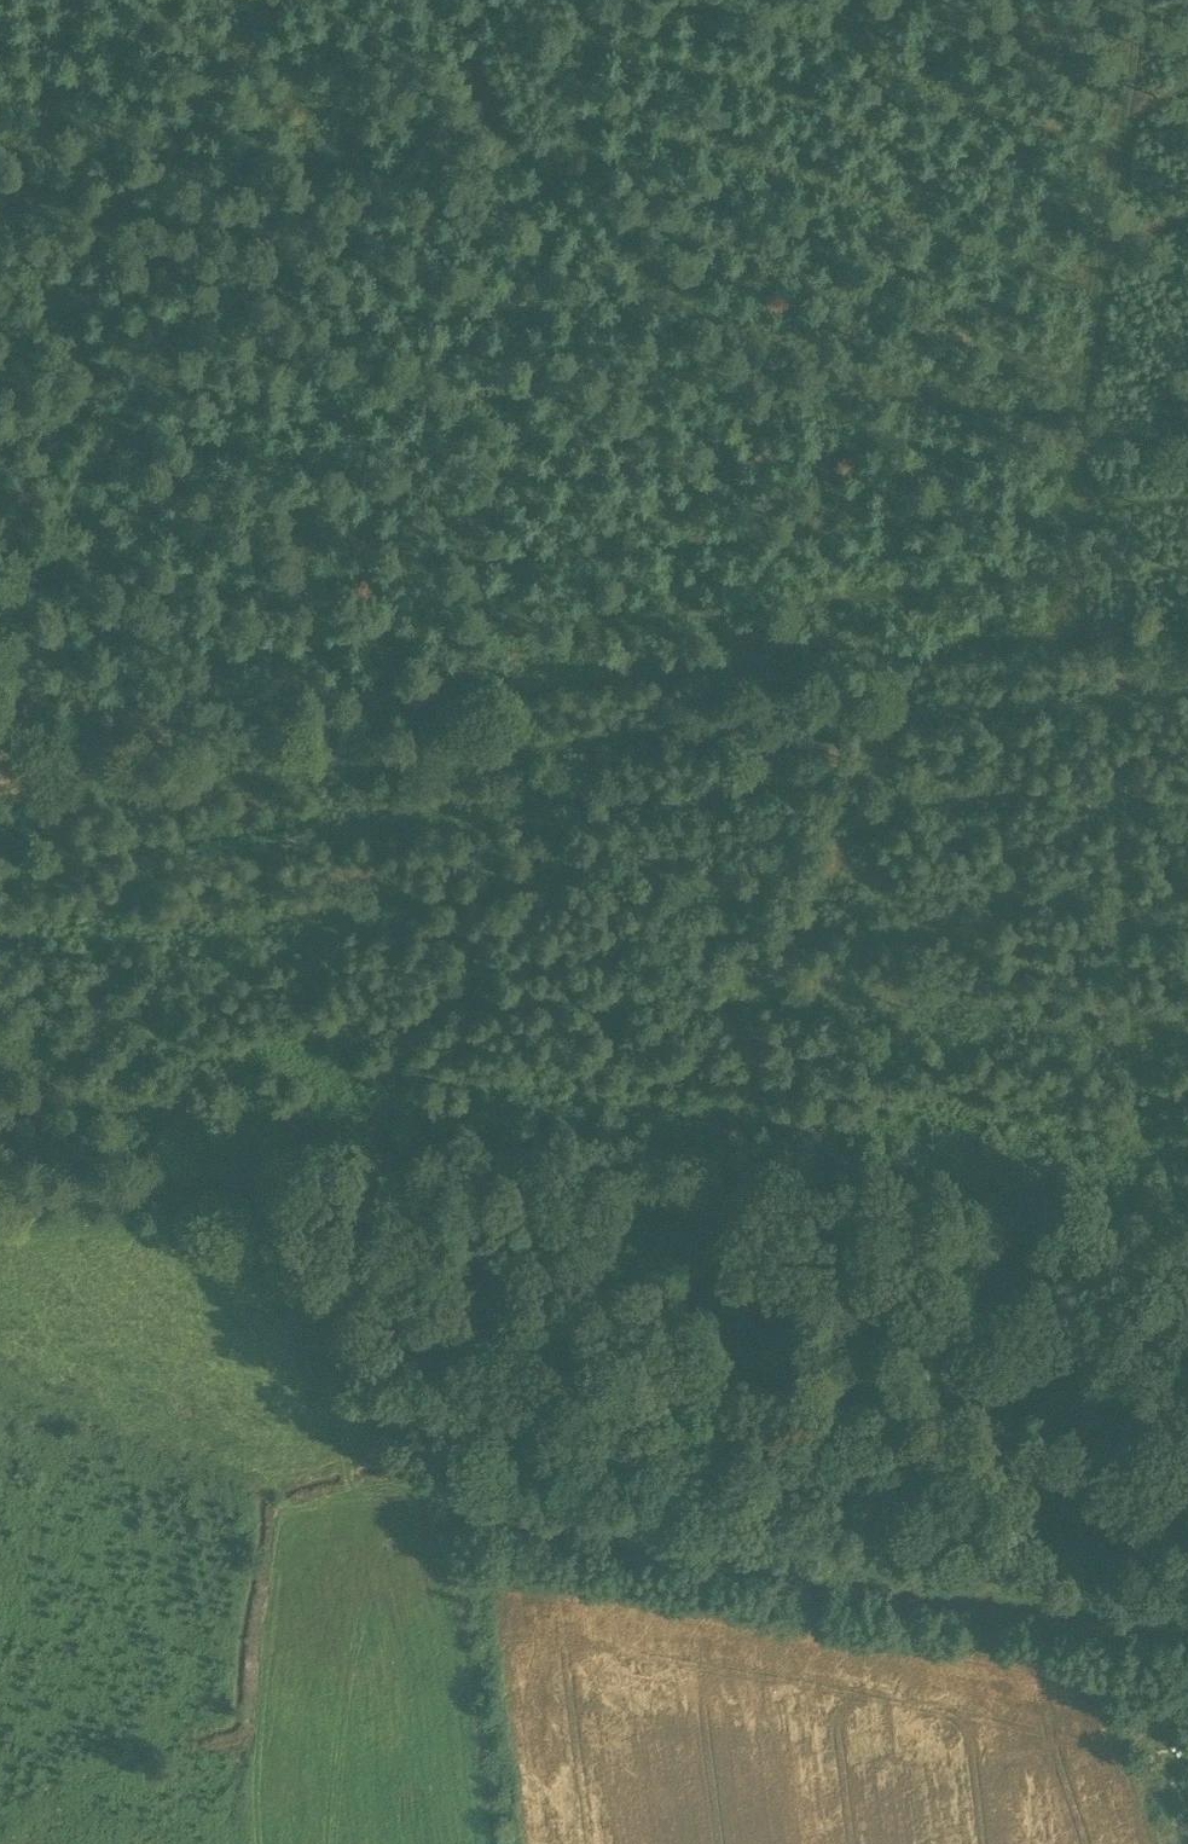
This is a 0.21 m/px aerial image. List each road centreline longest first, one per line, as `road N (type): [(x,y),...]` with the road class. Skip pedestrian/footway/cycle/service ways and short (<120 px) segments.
road 1 (track): [(1142,0),(1101,255),(1079,496)]

